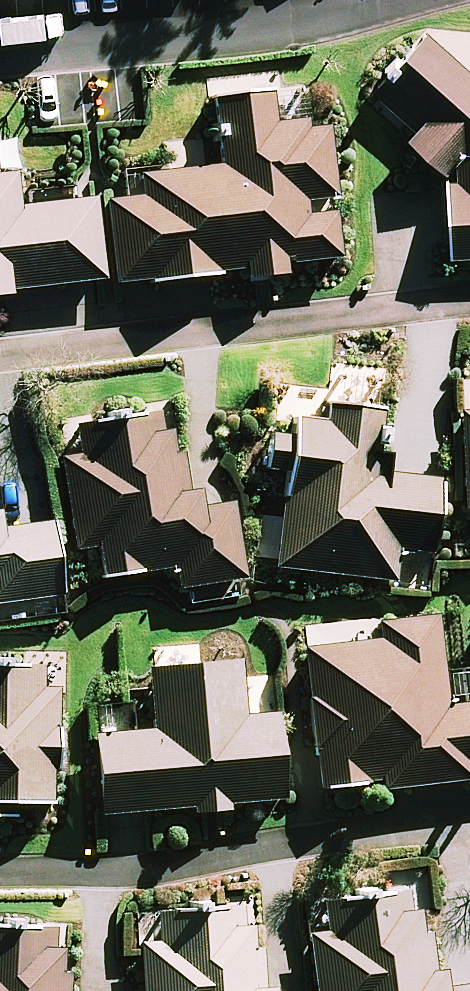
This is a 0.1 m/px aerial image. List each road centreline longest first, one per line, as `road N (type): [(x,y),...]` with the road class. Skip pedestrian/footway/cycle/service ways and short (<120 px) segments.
road 1 (residential): [(469,301),(0,356)]
road 2 (residential): [(469,827),(290,845),(151,869),(0,873)]
road 3 (residential): [(0,54),(186,35),(346,0)]

